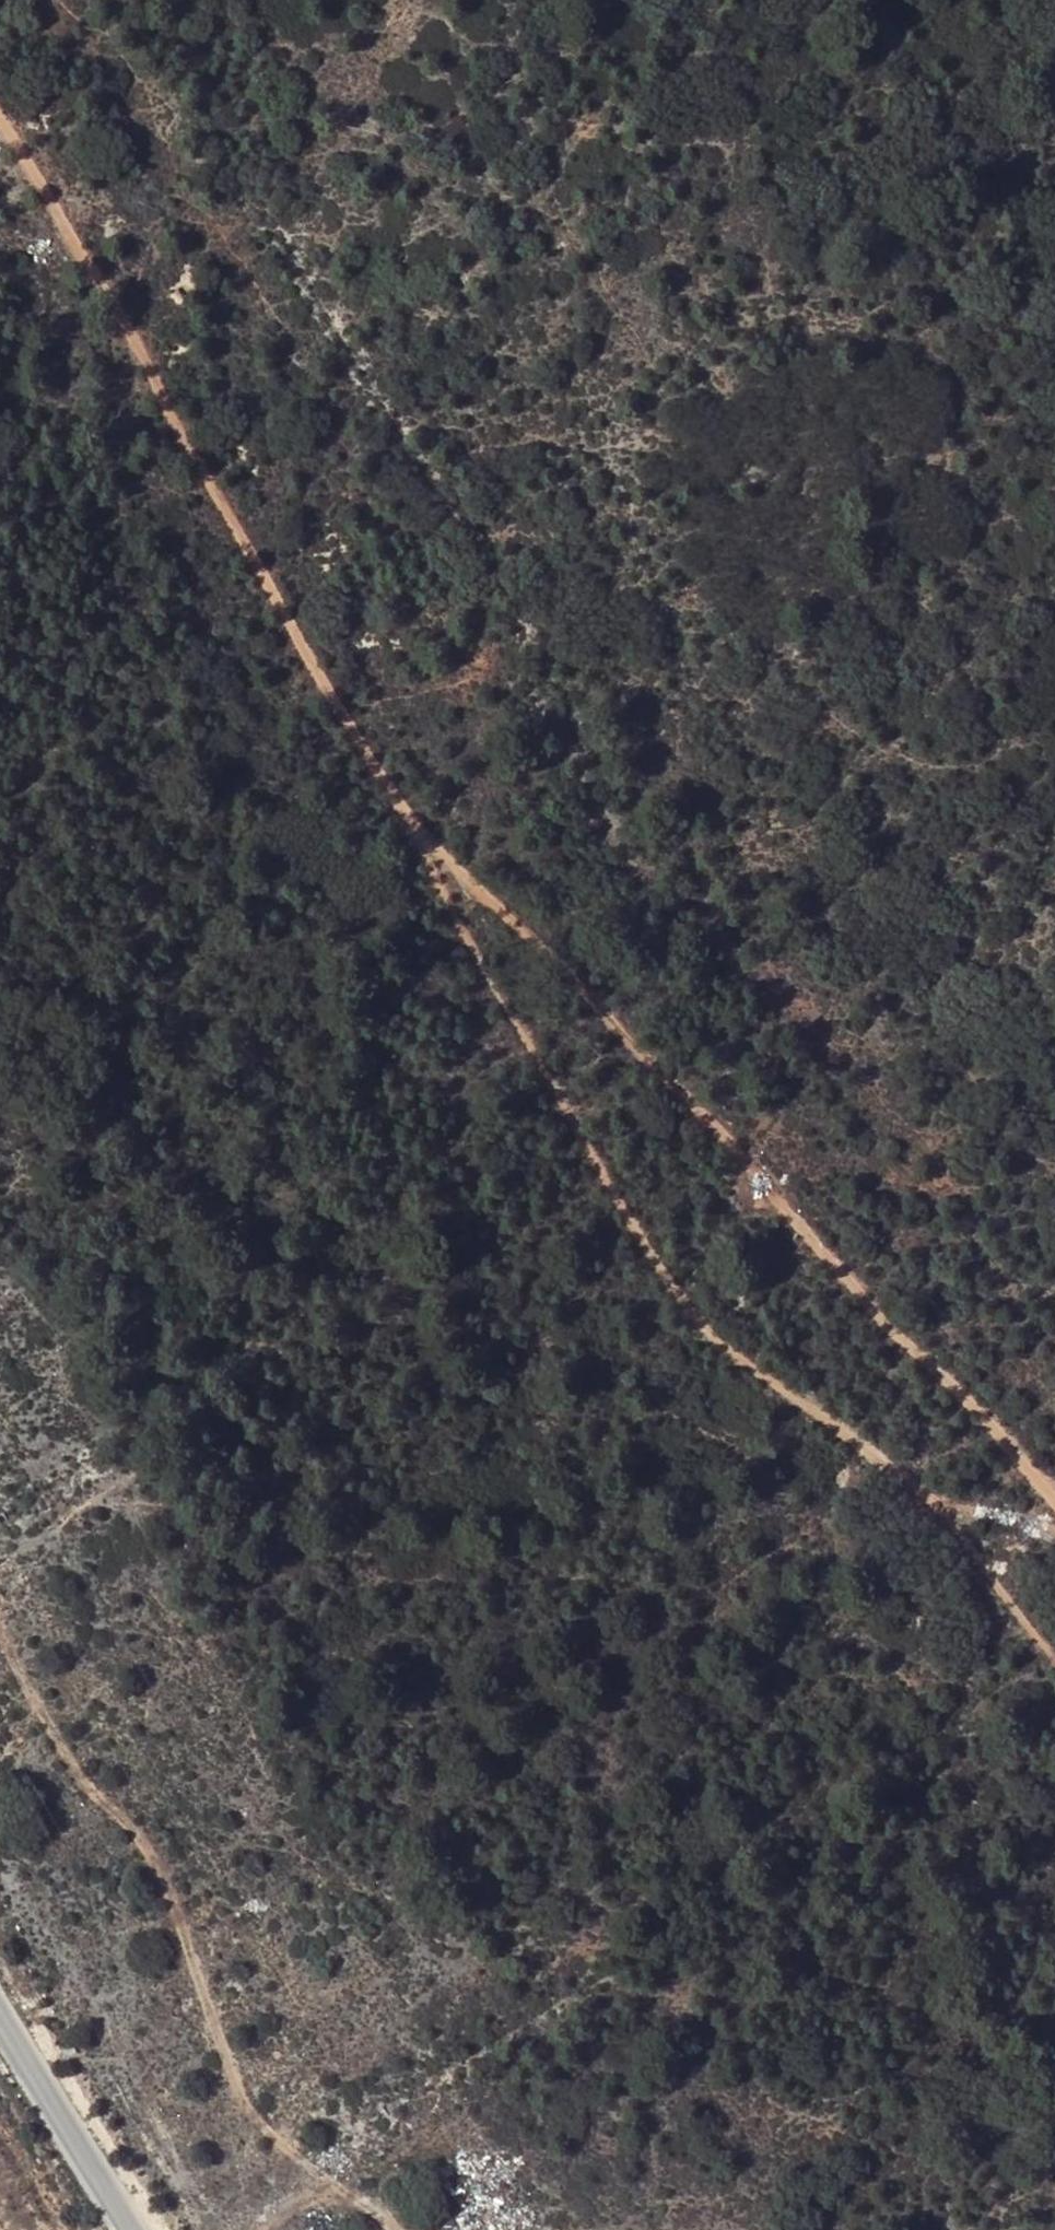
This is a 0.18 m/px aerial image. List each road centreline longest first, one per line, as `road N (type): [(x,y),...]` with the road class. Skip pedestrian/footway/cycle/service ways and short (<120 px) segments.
road 1 (track): [(0,127),(403,822),(1054,1498)]
road 2 (track): [(403,822),(647,1250),(698,1318),(764,1380),(937,1513),(1054,1663)]
road 3 (track): [(0,1627),(72,1767),(156,1864),(213,2029),(257,2121),(395,2229)]
road 4 (unclassified): [(127,2229),(0,2019)]

